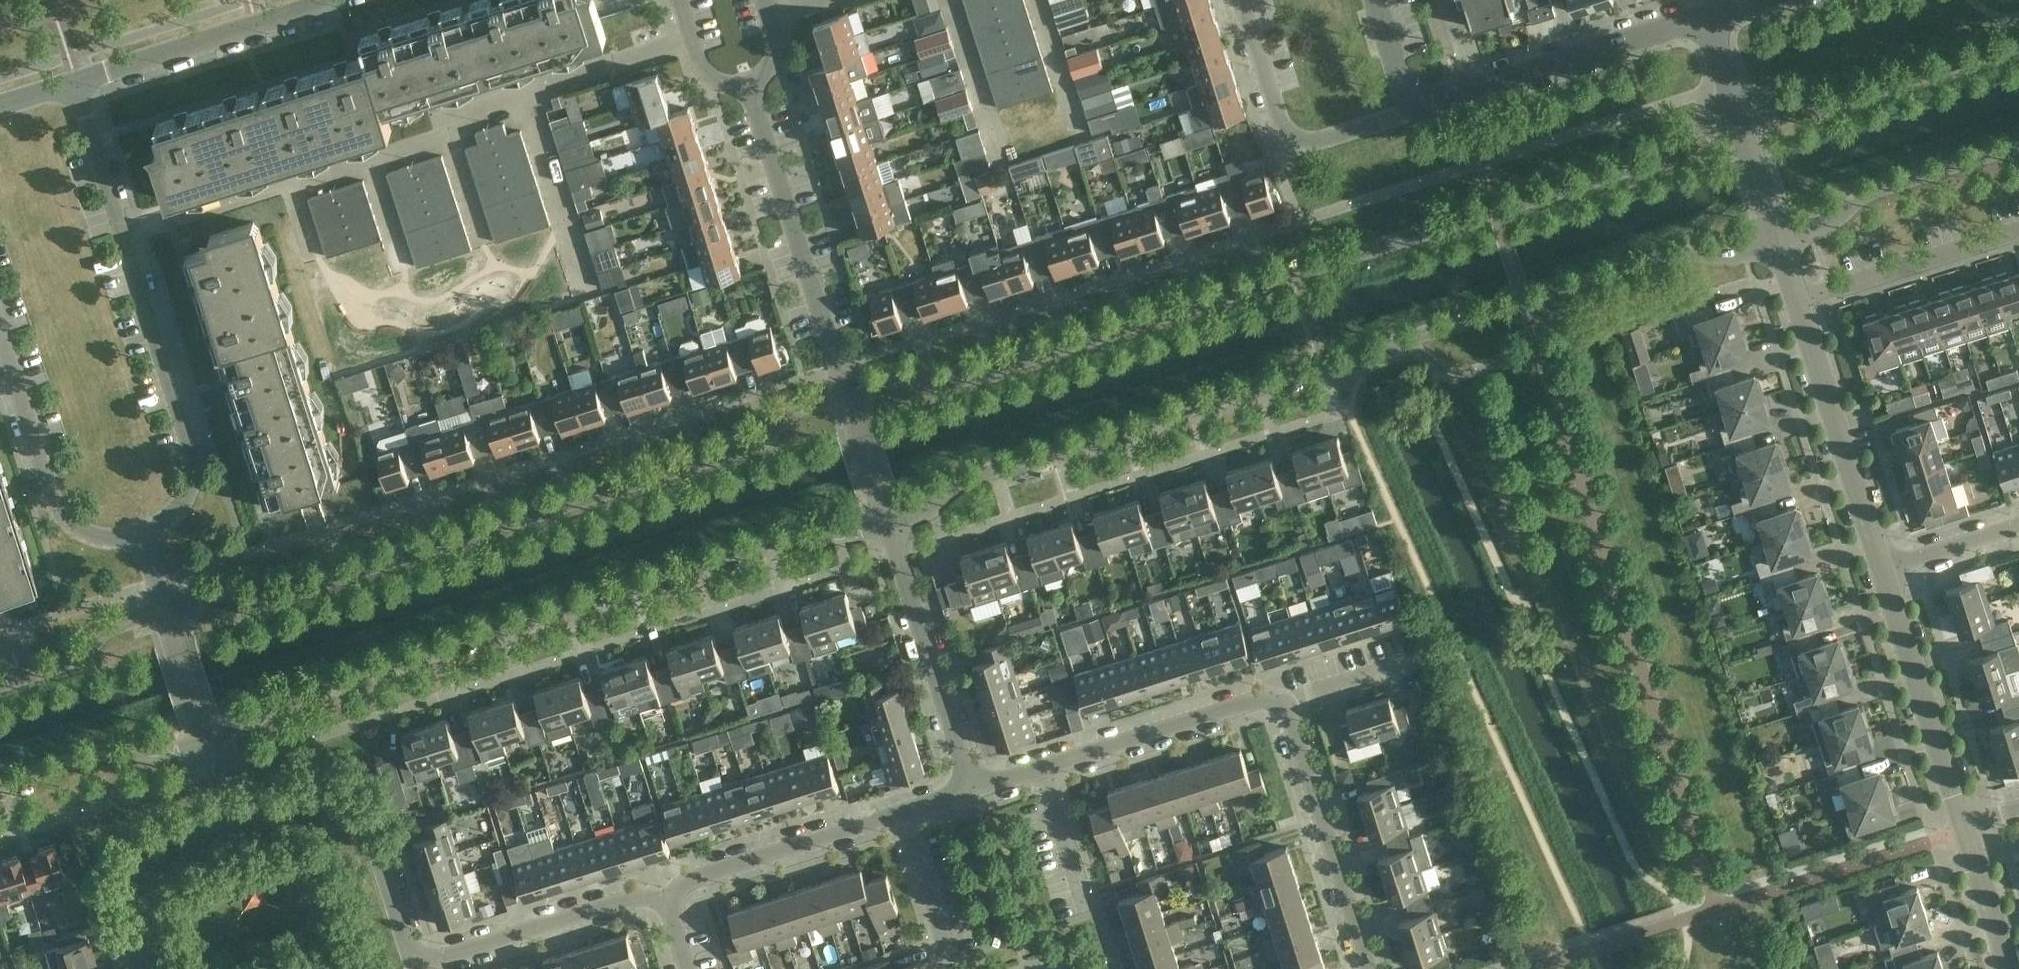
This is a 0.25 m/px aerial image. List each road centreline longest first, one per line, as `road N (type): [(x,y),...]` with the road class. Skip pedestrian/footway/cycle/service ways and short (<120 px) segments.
road 1 (residential): [(1738,108),(1649,161),(1497,210),(977,376),(942,385),(900,378),(848,395)]
road 2 (residential): [(889,527),(921,517),(971,478),(1683,253),(1746,254),(1778,244)]
road 3 (residential): [(848,395),(794,413),(763,441),(272,599),(220,592),(165,609)]
road 4 (residential): [(206,739),(254,722),(312,676),(801,532),(862,535),(889,527)]
road 5 (residential): [(141,544),(186,505),(196,474),(77,83)]
road 6 (residential): [(848,395),(747,82)]
road 7 (residential): [(1410,111),(1708,13)]
road 8 (residential): [(230,813),(315,790),(349,800),(370,827),(416,968)]
road 9 (residential): [(2018,44),(1850,97),(1738,108)]
road 10 (residential): [(1878,571),(1796,301)]
road 11 (residential): [(1370,968),(1283,701)]
road 12 (residential): [(1410,111),(1294,145),(1241,0)]
road 13 (residential): [(972,788),(889,527)]
road 14 (residential): [(77,83),(337,0)]
road 15 (residential): [(1964,828),(1878,571)]
road 16 (residential): [(141,544),(79,535),(59,520),(43,494),(0,353)]
road 17 (residential): [(1778,244),(1828,227),(1868,191),(2018,145)]
road 18 (residential): [(416,968),(635,896),(667,901)]
road 19 (residential): [(667,901),(686,879),(903,810)]
road 20 (residential): [(1042,768),(1260,697),(1283,701)]
road 21 (residential): [(2018,230),(1796,301)]
road 22 (residential): [(141,968),(123,912),(129,868),(160,838),(230,813)]
road 23 (residential): [(0,786),(111,751),(163,754),(206,739)]
road 24 (residential): [(165,609),(109,628),(77,660),(0,684)]
road 25 (residential): [(949,960),(903,810)]
road 26 (residential): [(1283,701),(1428,655)]
road 27 (residential): [(1085,909),(1042,768)]
road 28 (residential): [(1878,571),(2018,526)]
road 29 (residential): [(2008,968),(1964,828)]
road 30 (residential): [(1778,244),(1738,108)]
road 31 (residential): [(889,527),(848,395)]
road 32 (residential): [(206,739),(165,609)]

